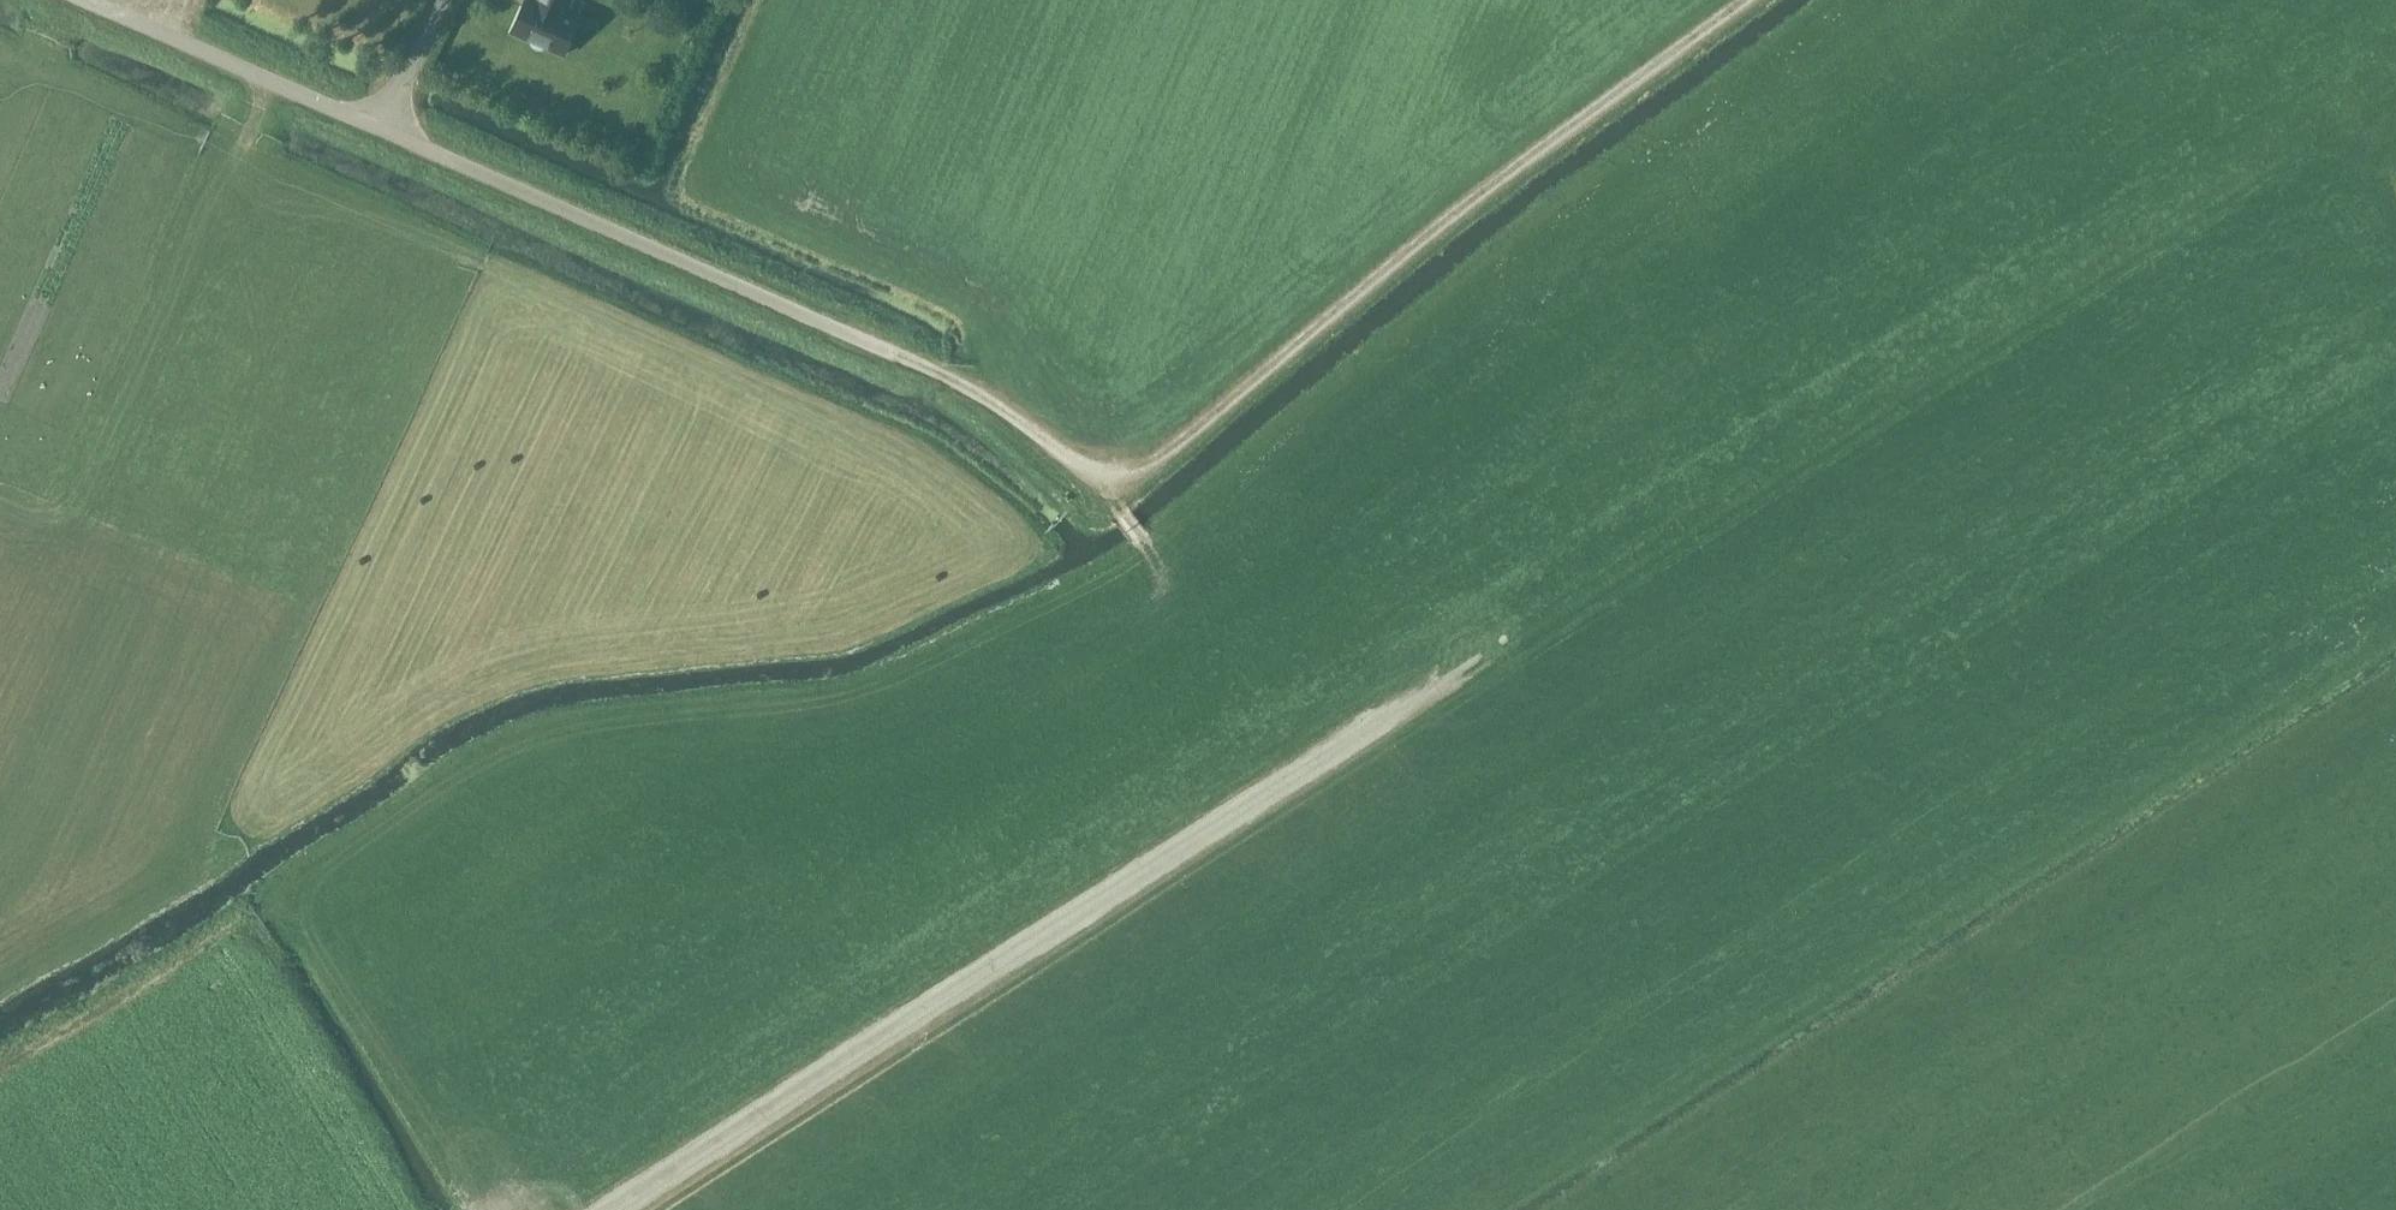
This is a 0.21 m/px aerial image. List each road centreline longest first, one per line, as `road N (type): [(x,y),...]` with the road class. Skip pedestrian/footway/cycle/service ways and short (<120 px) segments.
road 1 (track): [(931,370),(1102,489),(1137,483),(1447,220),(1757,0)]
road 2 (unclassified): [(931,370),(87,0)]

